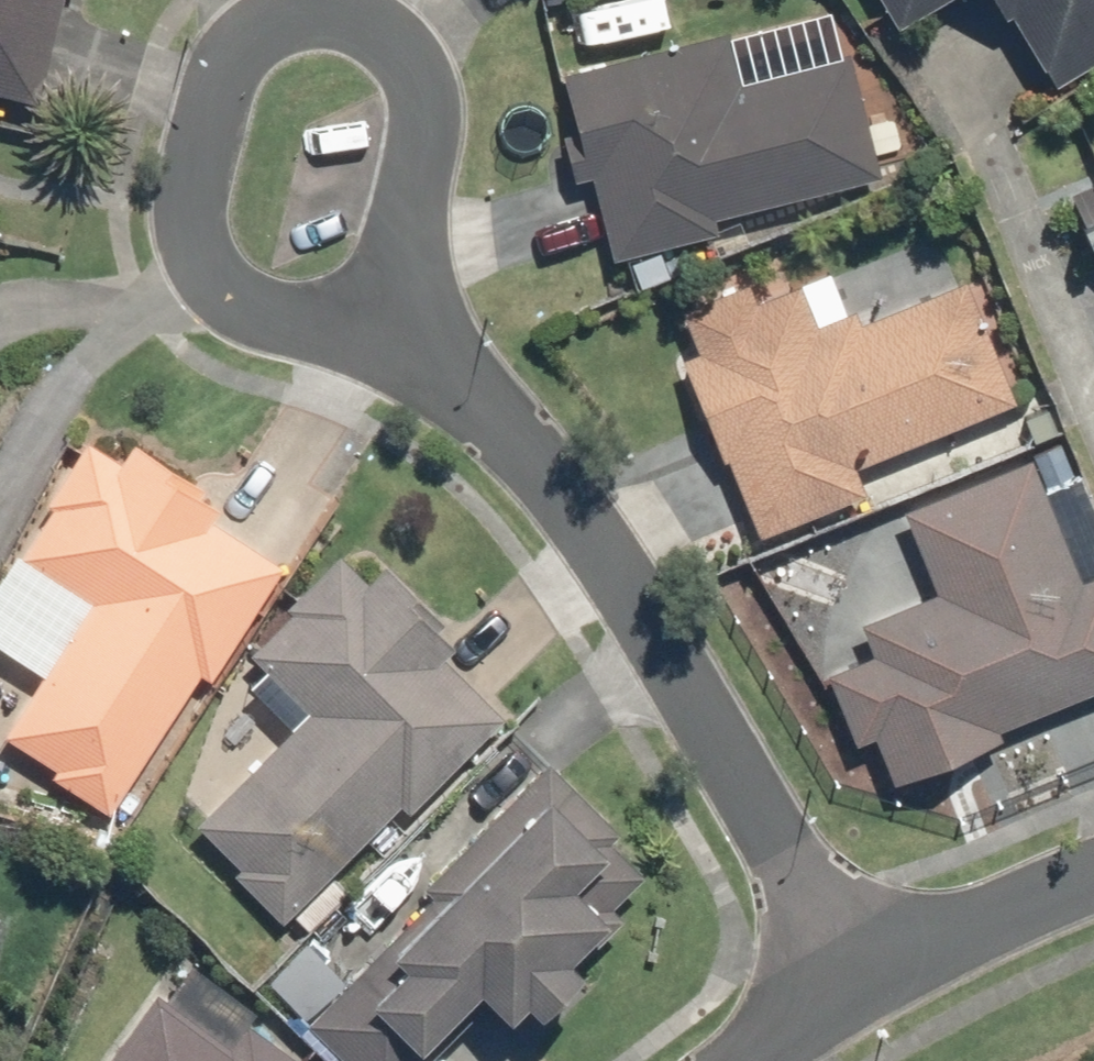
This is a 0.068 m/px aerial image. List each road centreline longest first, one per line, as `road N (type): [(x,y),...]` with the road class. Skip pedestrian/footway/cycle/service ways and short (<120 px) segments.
road 1 (residential): [(408,339),(242,303),(199,267),(188,213),(227,51),(260,19),(315,10),(382,28),(423,65),(429,120),(394,274)]
road 2 (residential): [(853,980),(661,620),(532,443),(408,339)]
road 3 (residential): [(1093,875),(853,980)]
road 4 (residential): [(853,980),(748,1060)]

